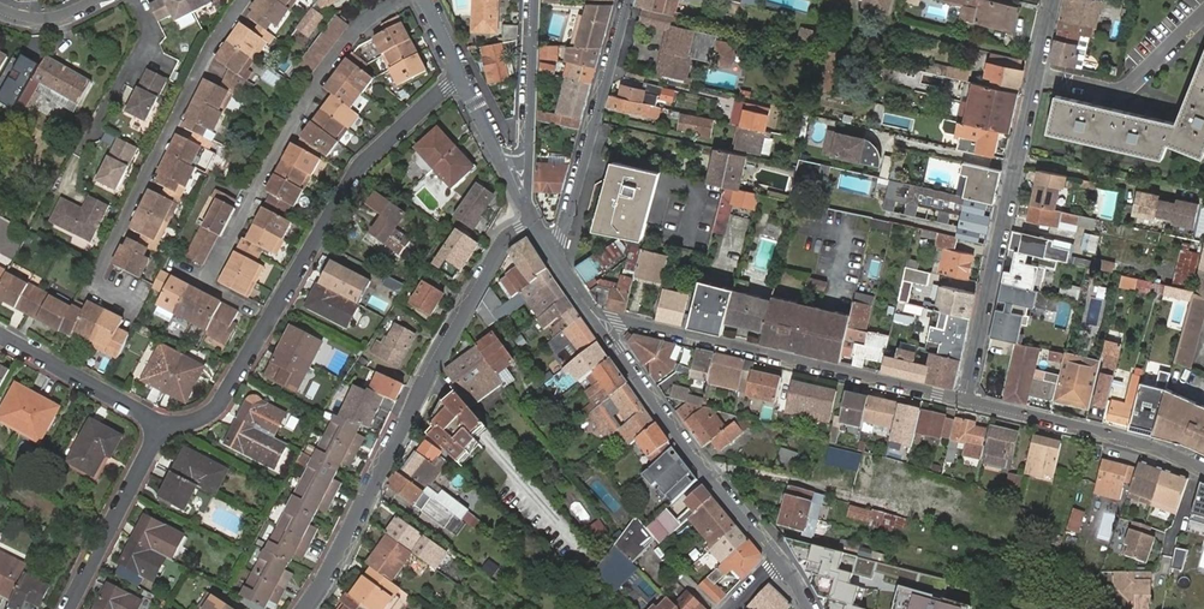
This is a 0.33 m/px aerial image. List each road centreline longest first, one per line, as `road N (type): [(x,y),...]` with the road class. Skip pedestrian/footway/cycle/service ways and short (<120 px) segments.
road 1 (residential): [(459,76),(356,170),(219,404),(188,423),(160,422)]
road 2 (residential): [(533,222),(504,239),(305,608)]
road 3 (residential): [(1054,0),(965,402)]
road 4 (residential): [(965,402),(617,321),(589,307)]
road 5 (residential): [(589,307),(683,445),(779,562)]
road 6 (residential): [(551,251),(628,0)]
road 7 (residential): [(1203,469),(1148,446),(965,402)]
road 8 (residential): [(160,422),(68,608)]
road 9 (residential): [(160,422),(0,335)]
road 10 (residential): [(512,178),(530,135),(535,0)]

